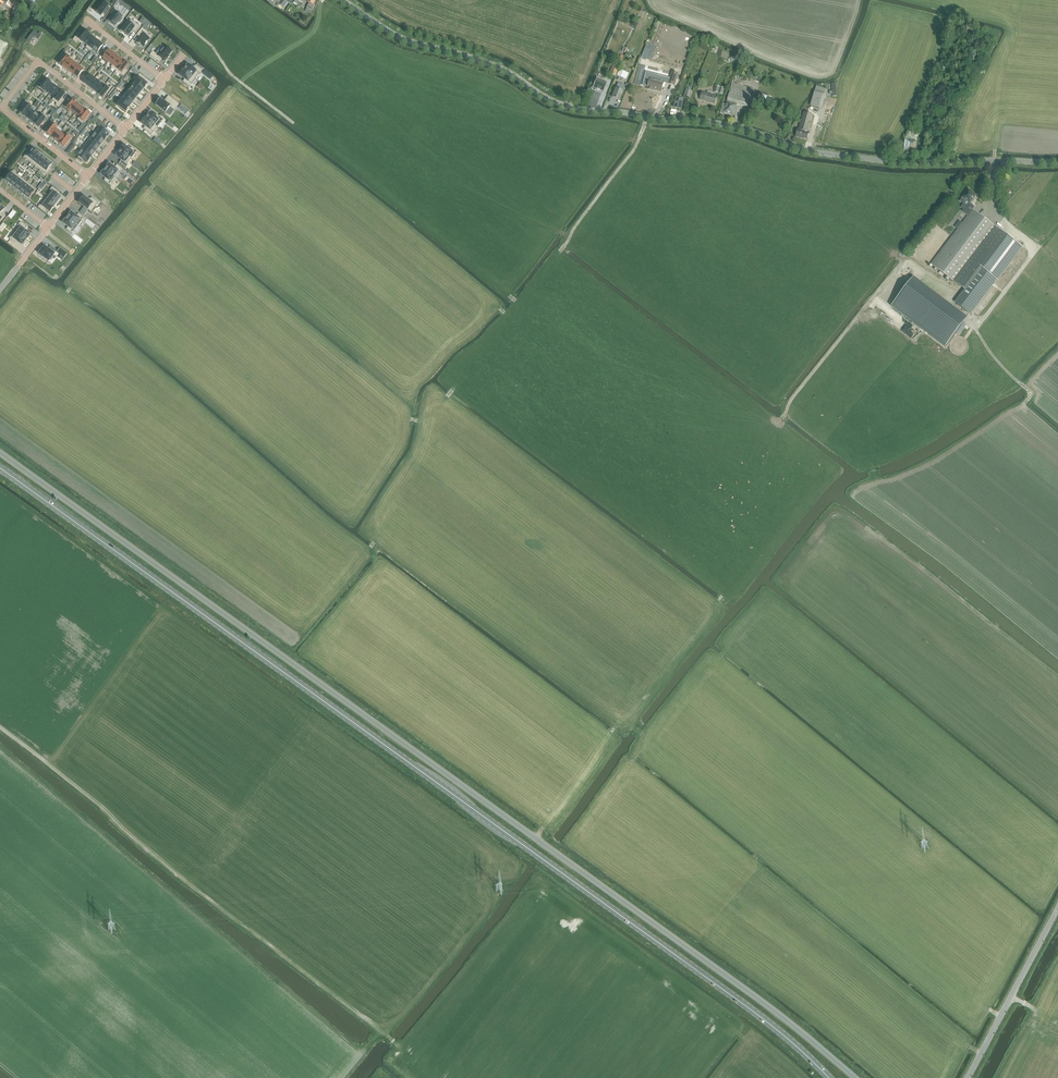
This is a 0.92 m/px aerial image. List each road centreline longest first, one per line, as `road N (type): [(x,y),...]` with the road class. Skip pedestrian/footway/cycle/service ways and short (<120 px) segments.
road 1 (unclassified): [(0,452),(760,1000),(855,1077)]
road 2 (primary): [(829,1077),(753,1011),(0,468)]
road 3 (tertiary): [(1057,161),(884,163),(806,151),(725,124),(567,107),(502,68),(399,38),(342,0)]
road 4 (track): [(779,423),(904,260),(978,323),(1035,250),(990,211),(996,150)]
road 5 (tertiary): [(968,1077),(1057,912)]
road 6 (track): [(560,252),(632,153),(648,118)]

